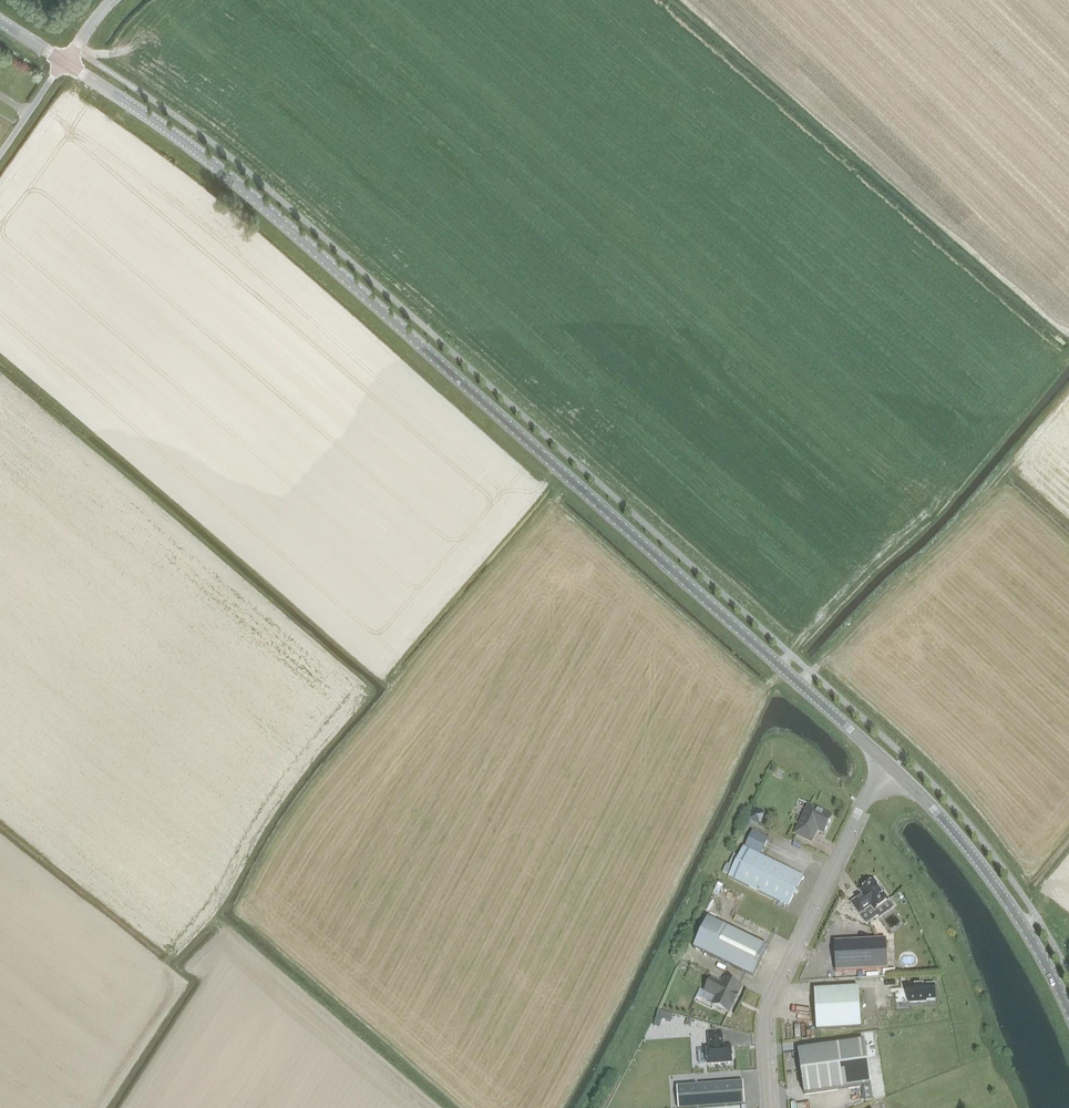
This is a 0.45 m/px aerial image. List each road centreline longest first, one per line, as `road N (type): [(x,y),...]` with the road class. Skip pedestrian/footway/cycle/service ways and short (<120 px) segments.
road 1 (secondary): [(894,768),(242,188),(65,62)]
road 2 (unclassified): [(894,768),(863,803),(768,1004),(768,1107)]
road 3 (secondary): [(1068,1012),(1009,905),(894,768)]

